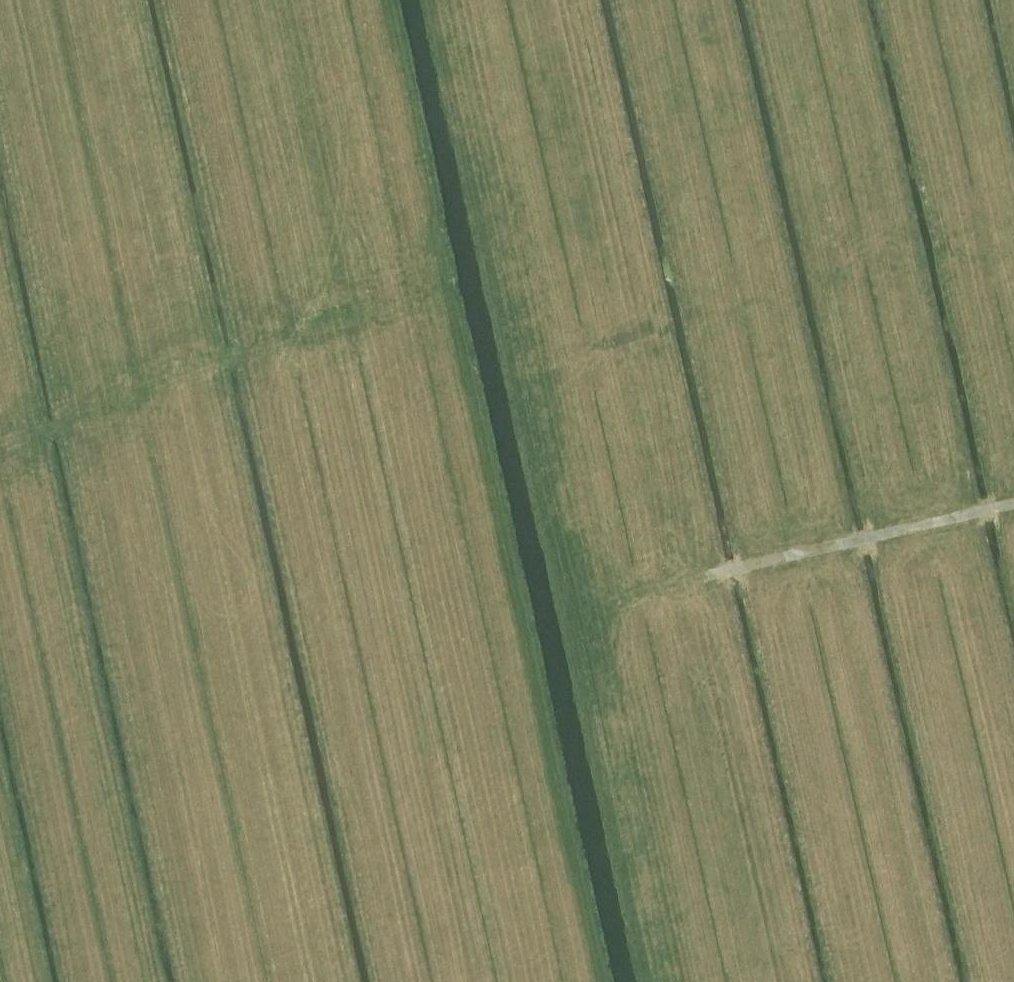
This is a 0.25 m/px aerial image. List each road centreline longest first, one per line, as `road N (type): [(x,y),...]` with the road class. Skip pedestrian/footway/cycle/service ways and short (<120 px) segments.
road 1 (track): [(711,575),(1013,504)]
road 2 (track): [(0,450),(280,332)]

